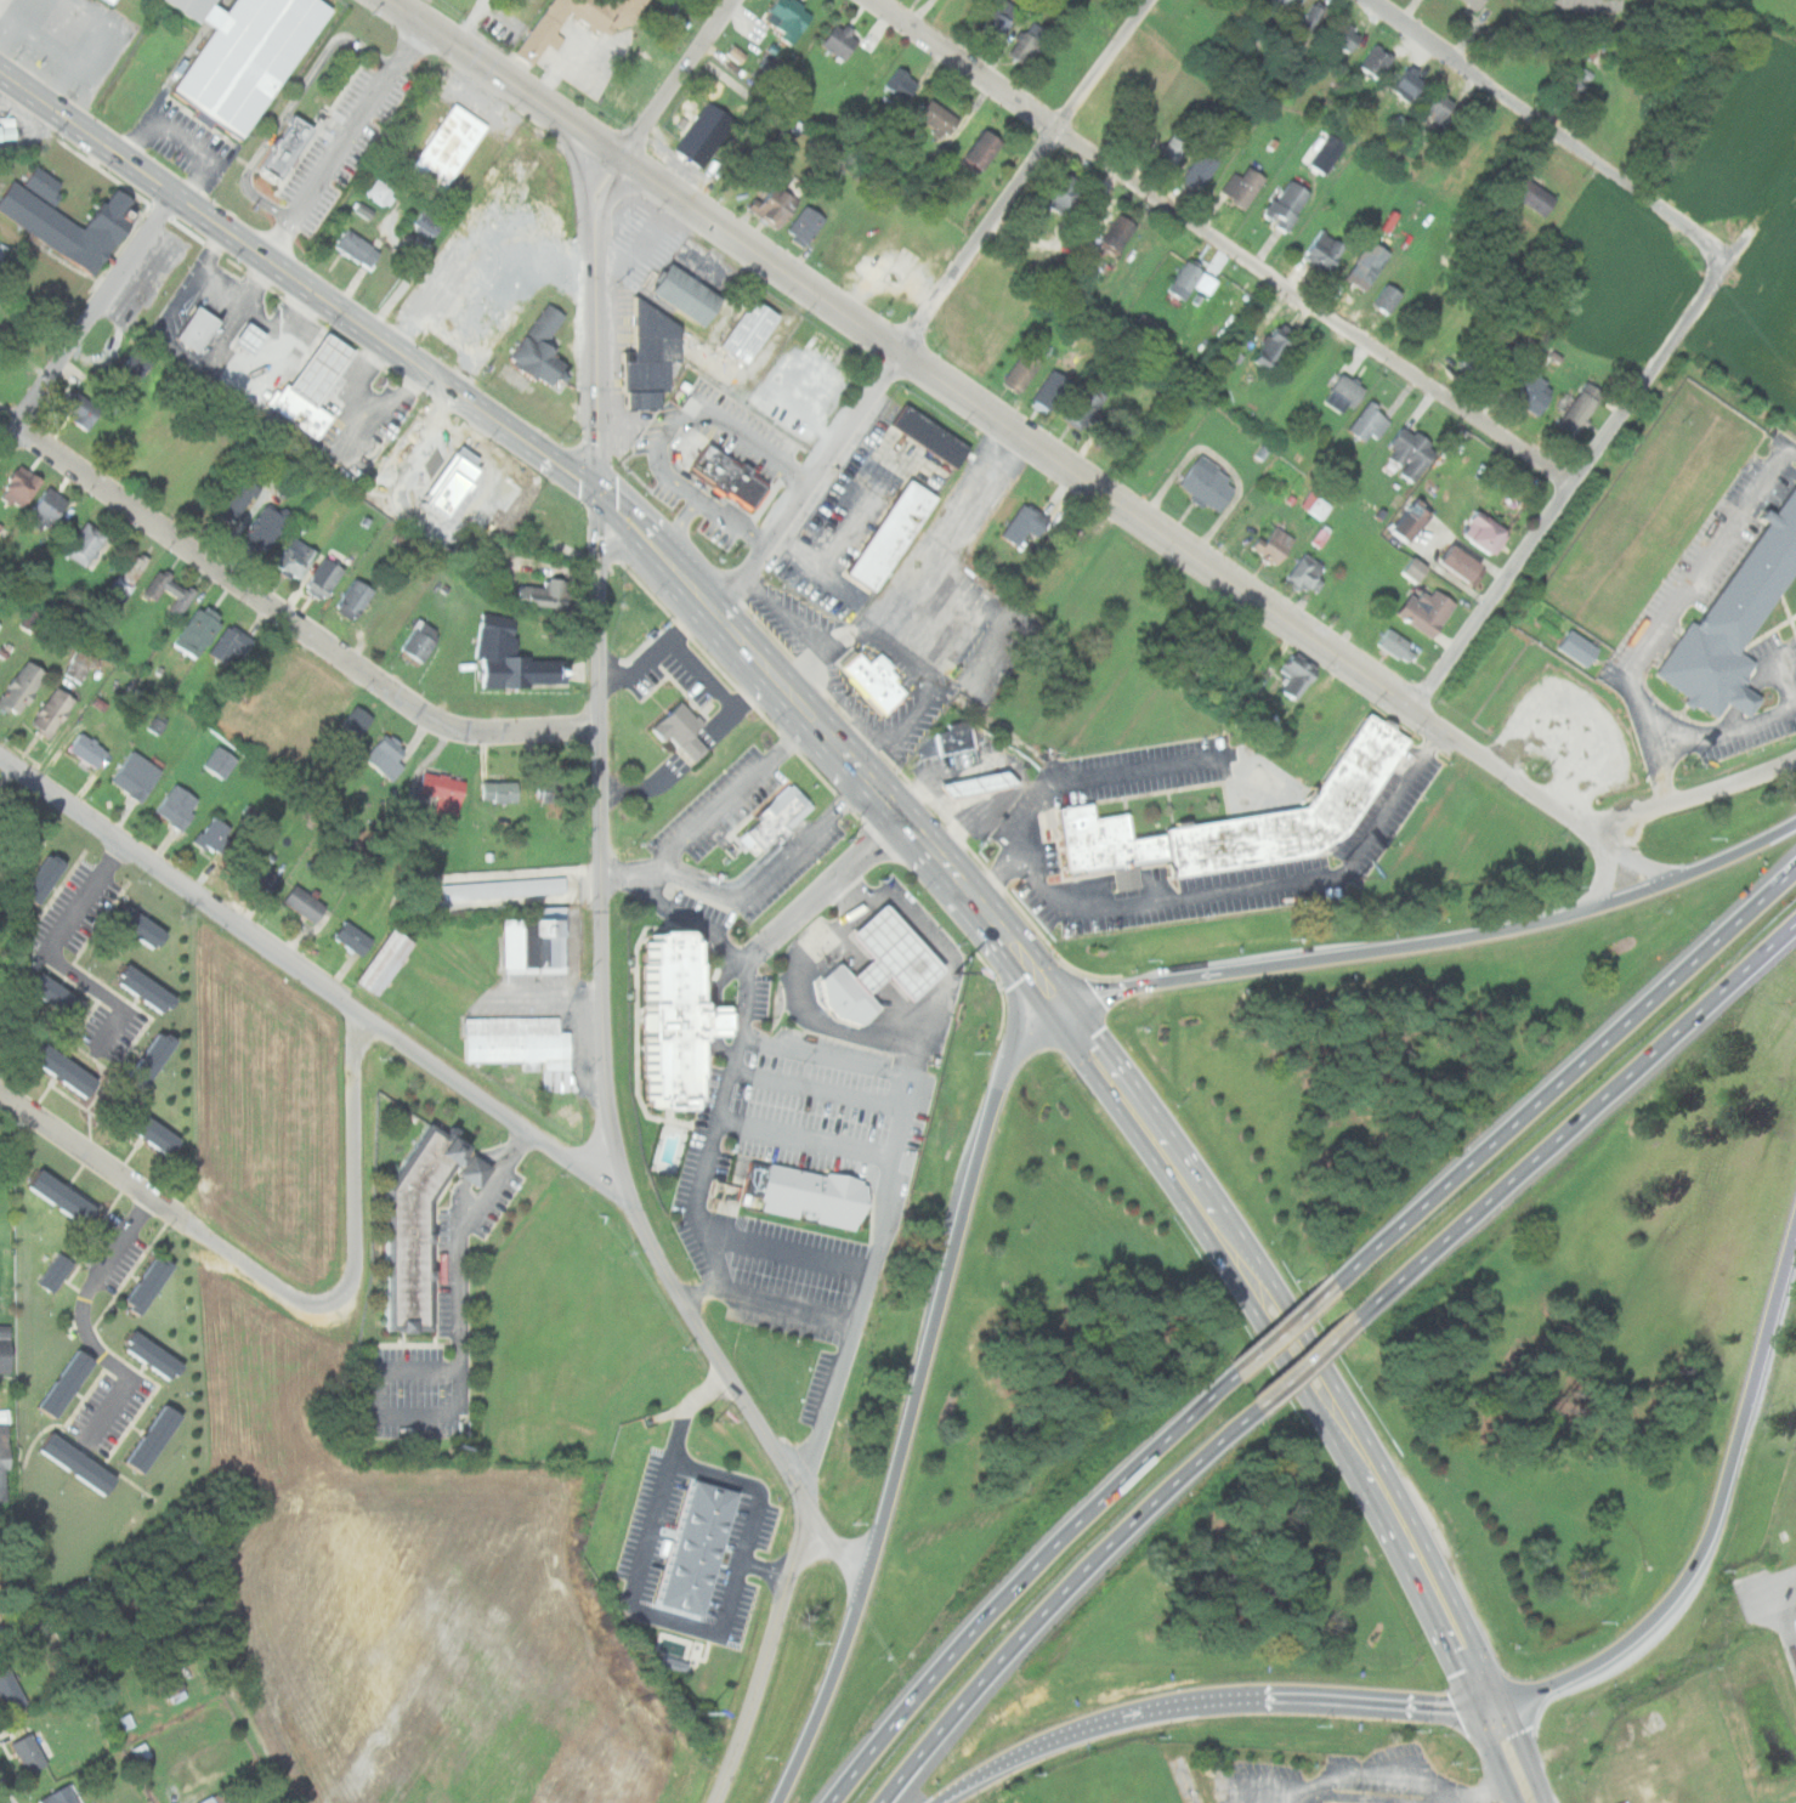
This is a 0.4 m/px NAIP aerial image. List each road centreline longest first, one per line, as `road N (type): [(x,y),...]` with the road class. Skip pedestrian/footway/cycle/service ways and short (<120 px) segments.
road 1 (tertiary): [(1593,834),(397,0)]
road 2 (residential): [(865,1580),(812,1510),(672,1270),(623,1147),(612,1058),(607,719),(591,488)]
road 3 (motorway): [(1583,909),(1399,947),(1097,991),(1032,1025),(1009,1055),(993,1101),(865,1580)]
road 4 (trunk): [(1003,931),(1003,954),(1163,1172),(1324,1421),(1481,1724)]
road 5 (residential): [(1574,481),(876,0)]
road 6 (residential): [(630,1169),(574,1162),(543,1144),(0,759)]
road 7 (trunk): [(591,488),(0,70)]
road 8 (residential): [(607,719),(497,738),(448,727),(0,414)]
road 9 (motorway): [(1795,867),(1352,1270)]
road 10 (motorway): [(1236,1376),(1056,1540),(914,1695),(829,1802)]
road 11 (motorway): [(1512,1699),(1626,1642),(1688,1574),(1713,1523),(1795,1221)]
road 12 (motorway): [(1372,1306),(1795,921)]
road 13 (motorway): [(881,1802),(1038,1616),(1265,1406)]
road 14 (residential): [(1415,710),(1729,259)]
road 15 (trunk): [(1330,1374),(1219,1200),(1073,999)]
road 16 (residential): [(370,1017),(359,1059),(357,1289),(333,1303),(293,1295),(202,1230)]
road 17 (residential): [(1729,259),(1375,0)]
road 18 (residential): [(899,350),(1142,0)]
road 19 (trunk): [(1507,1713),(1427,1546),(1330,1374)]
road 20 (motorway): [(933,1802),(998,1763),(1081,1728),(1185,1702),(1265,1697)]
road 21 (residential): [(591,488),(593,197),(622,155)]
road 22 (trunk): [(821,725),(820,708),(672,549),(617,499),(591,488)]
road 23 (trunk): [(591,488),(801,724),(821,725)]
road 24 (residential): [(0,450),(175,192)]
road 25 (residential): [(723,602),(899,350)]
road 26 (tertiary): [(717,1802),(812,1510)]
road 27 (trunk): [(1003,931),(821,725)]
road 28 (motorway): [(1265,1697),(1452,1707),(1512,1699)]
road 29 (residential): [(202,1230),(0,1089)]
road 30 (motorway): [(865,1580),(776,1802)]
road 31 (motorway): [(1795,822),(1583,909)]
road 32 (residential): [(1593,834),(1621,817),(1795,759)]
road 33 (residential): [(744,959),(906,821)]
road 34 (residential): [(622,155),(732,0)]
road 35 (motorway): [(1352,1270),(1236,1376)]
road 36 (motorway): [(1265,1406),(1372,1306)]

